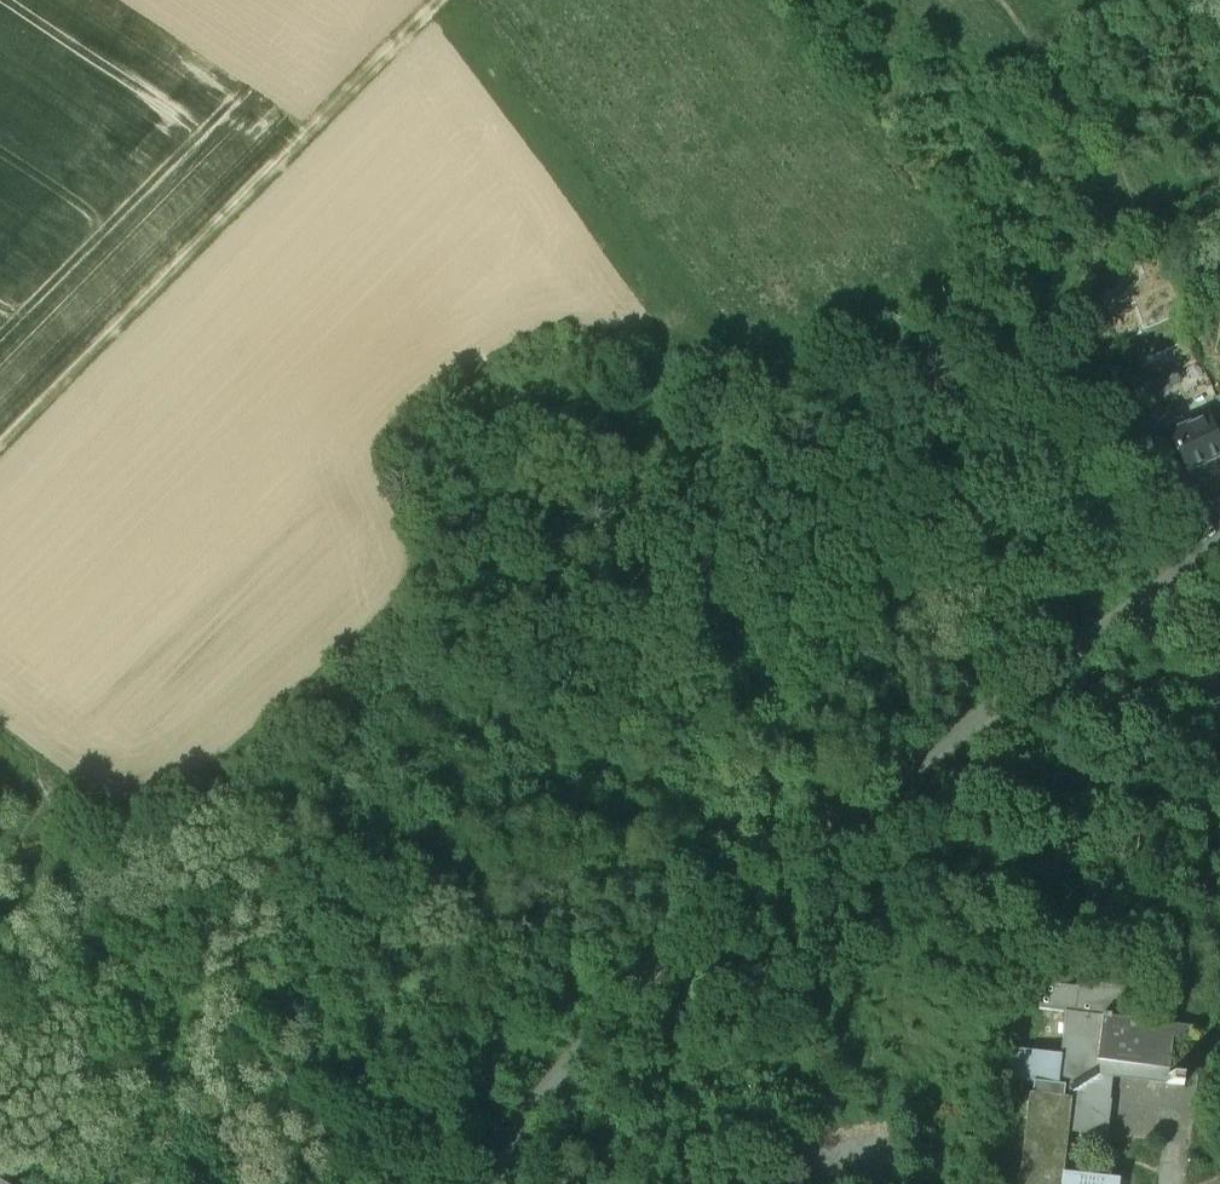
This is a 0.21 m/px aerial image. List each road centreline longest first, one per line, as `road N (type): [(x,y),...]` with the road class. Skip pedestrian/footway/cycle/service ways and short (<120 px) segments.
road 1 (unclassified): [(1107,623),(679,932),(541,1098),(490,1183)]
road 2 (track): [(441,0),(0,441)]

